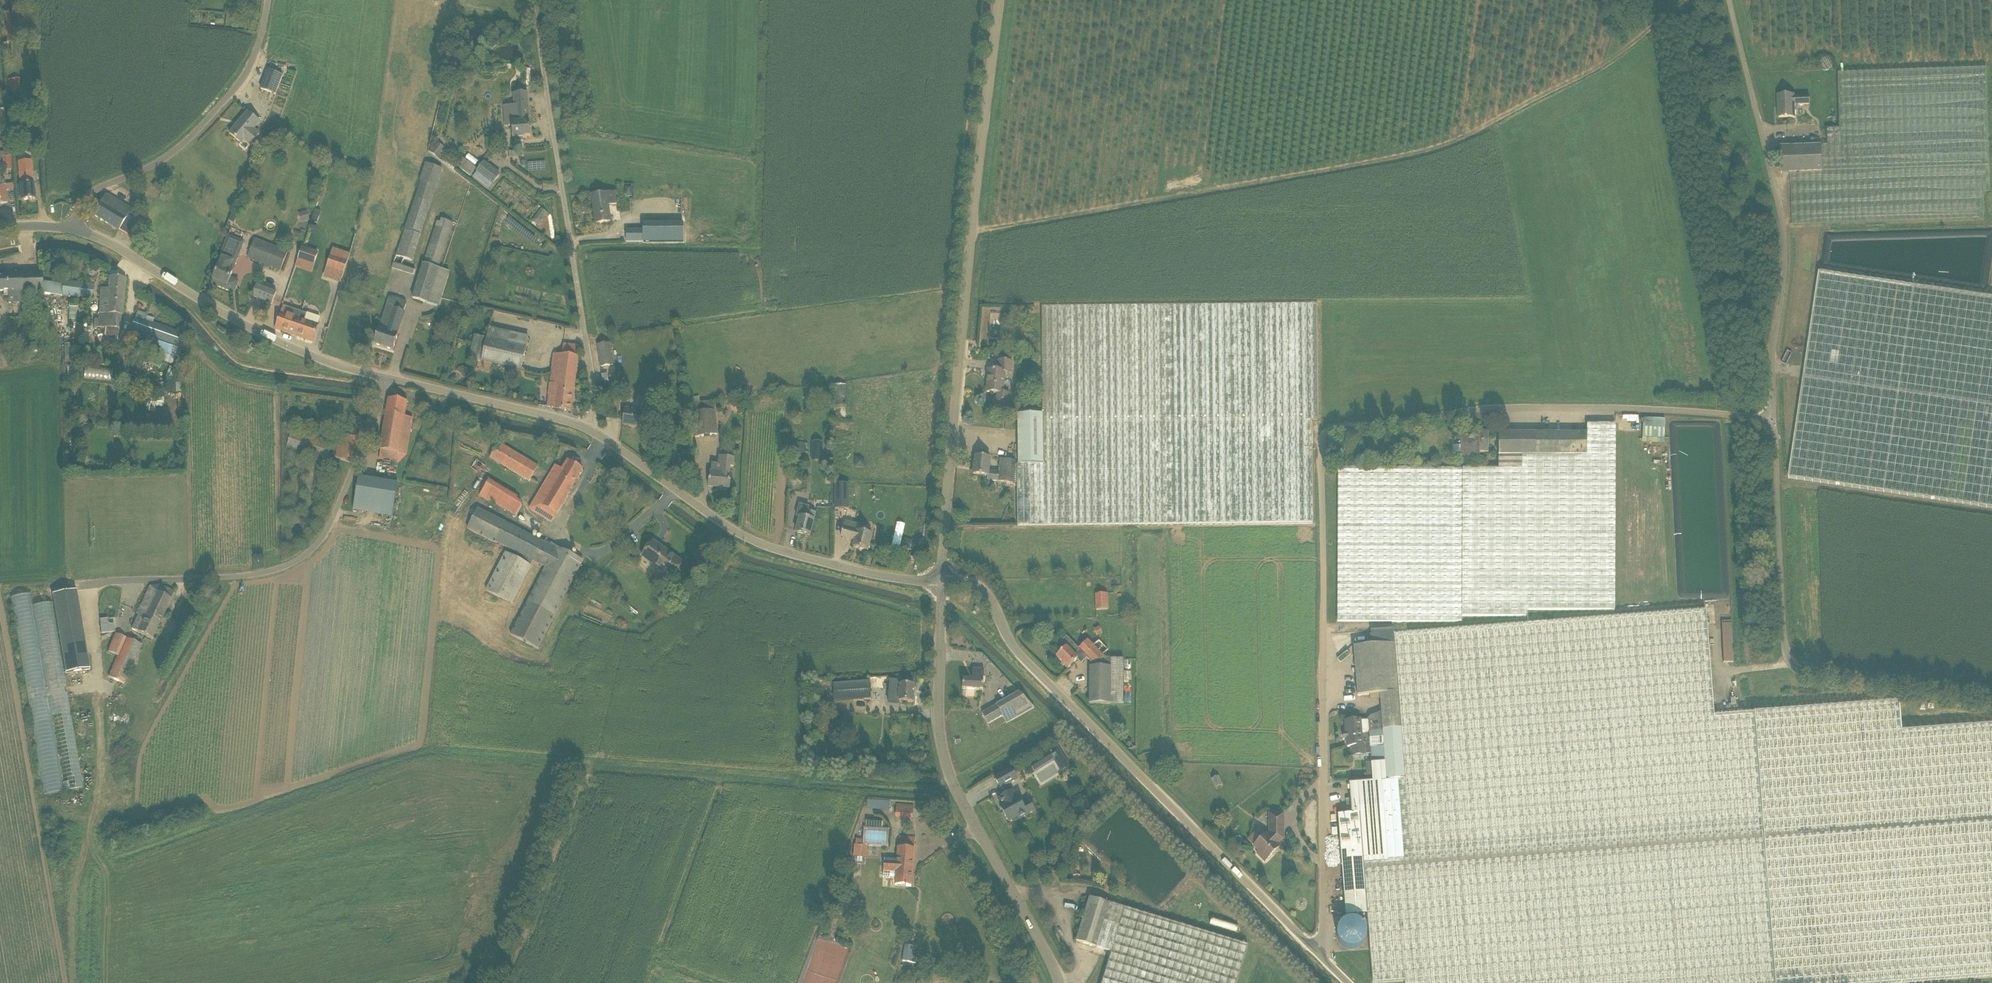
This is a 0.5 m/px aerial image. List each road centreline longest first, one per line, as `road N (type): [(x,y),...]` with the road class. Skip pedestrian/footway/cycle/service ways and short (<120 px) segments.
road 1 (unclassified): [(1314,951),(1322,943),(1326,436),(1484,409),(1774,420)]
road 2 (track): [(1685,0),(1619,54),(1456,141),(971,229)]
road 3 (unclassified): [(942,582),(971,229),(1000,0)]
road 4 (unclassified): [(588,428),(333,364),(215,309),(76,228)]
road 5 (unclassified): [(1314,951),(1016,652),(992,601),(974,584),(942,582)]
road 6 (unclassified): [(1991,705),(1815,678),(1785,659),(1774,420)]
road 7 (unclassified): [(1058,982),(942,751),(942,582)]
road 8 (unclassified): [(1774,420),(1785,237),(1731,0)]
road 9 (unclassified): [(942,582),(883,576),(740,535),(588,428)]
road 10 (unclassified): [(76,228),(94,189),(174,152),(227,97),(249,69),(269,0)]
road 11 (unclassified): [(588,428),(596,409),(557,142)]
road 12 (track): [(101,705),(70,982)]
road 13 (track): [(1020,982),(944,845)]
road 14 (track): [(528,0),(557,142)]

